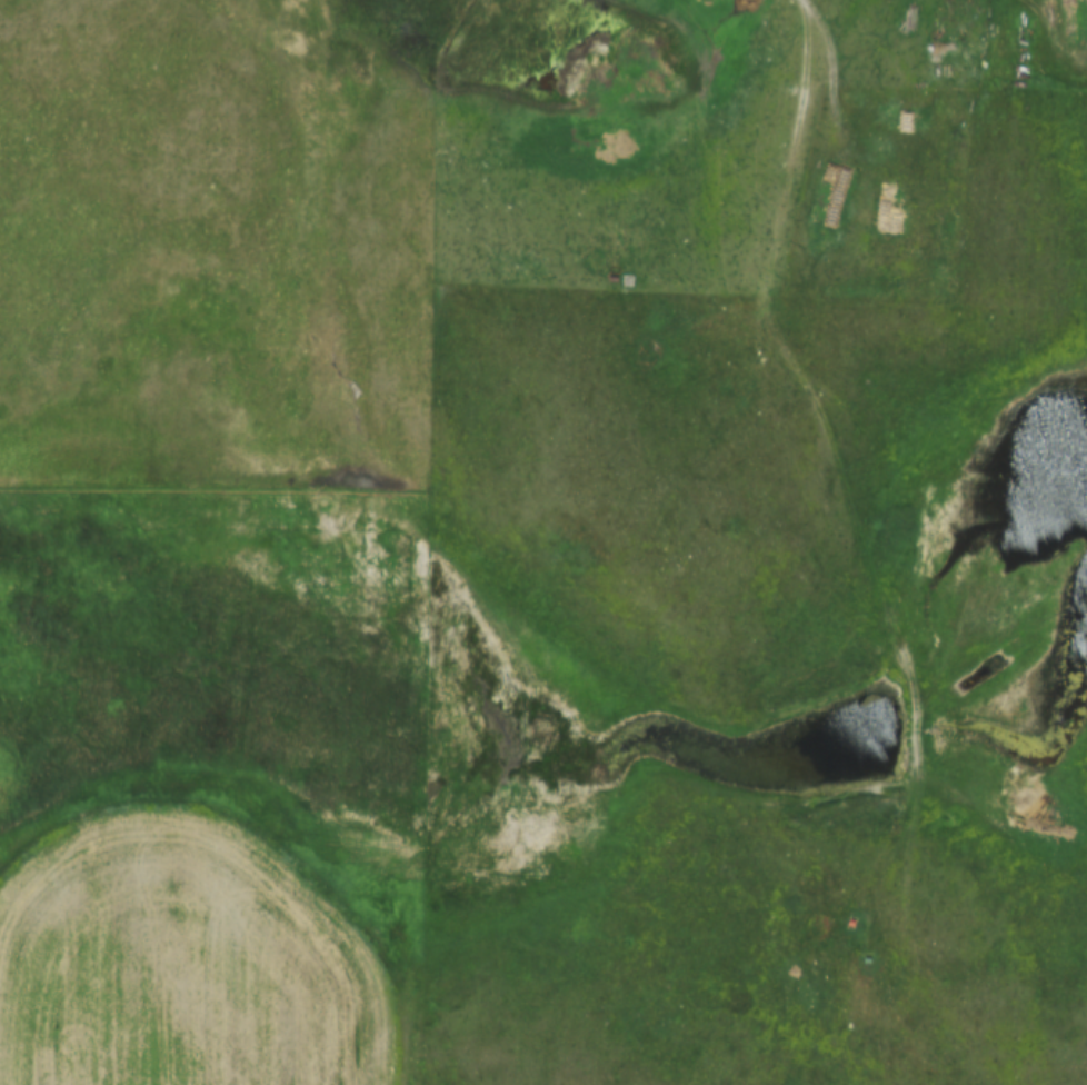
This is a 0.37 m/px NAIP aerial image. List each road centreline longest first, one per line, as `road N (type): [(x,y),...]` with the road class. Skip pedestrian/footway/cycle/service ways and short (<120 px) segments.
road 1 (track): [(835,179),(827,51),(799,0)]

